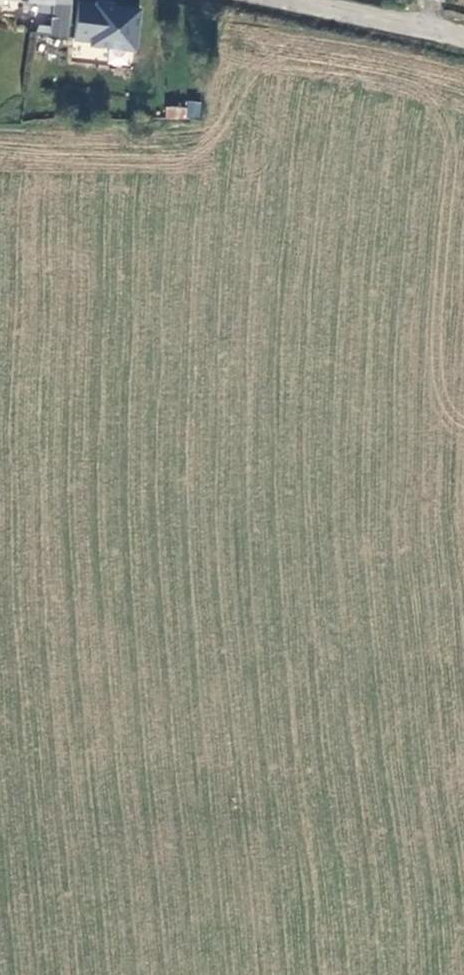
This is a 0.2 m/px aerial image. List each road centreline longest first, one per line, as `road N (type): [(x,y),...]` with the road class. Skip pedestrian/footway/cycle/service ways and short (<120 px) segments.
road 1 (unclassified): [(463,37),(296,0)]

